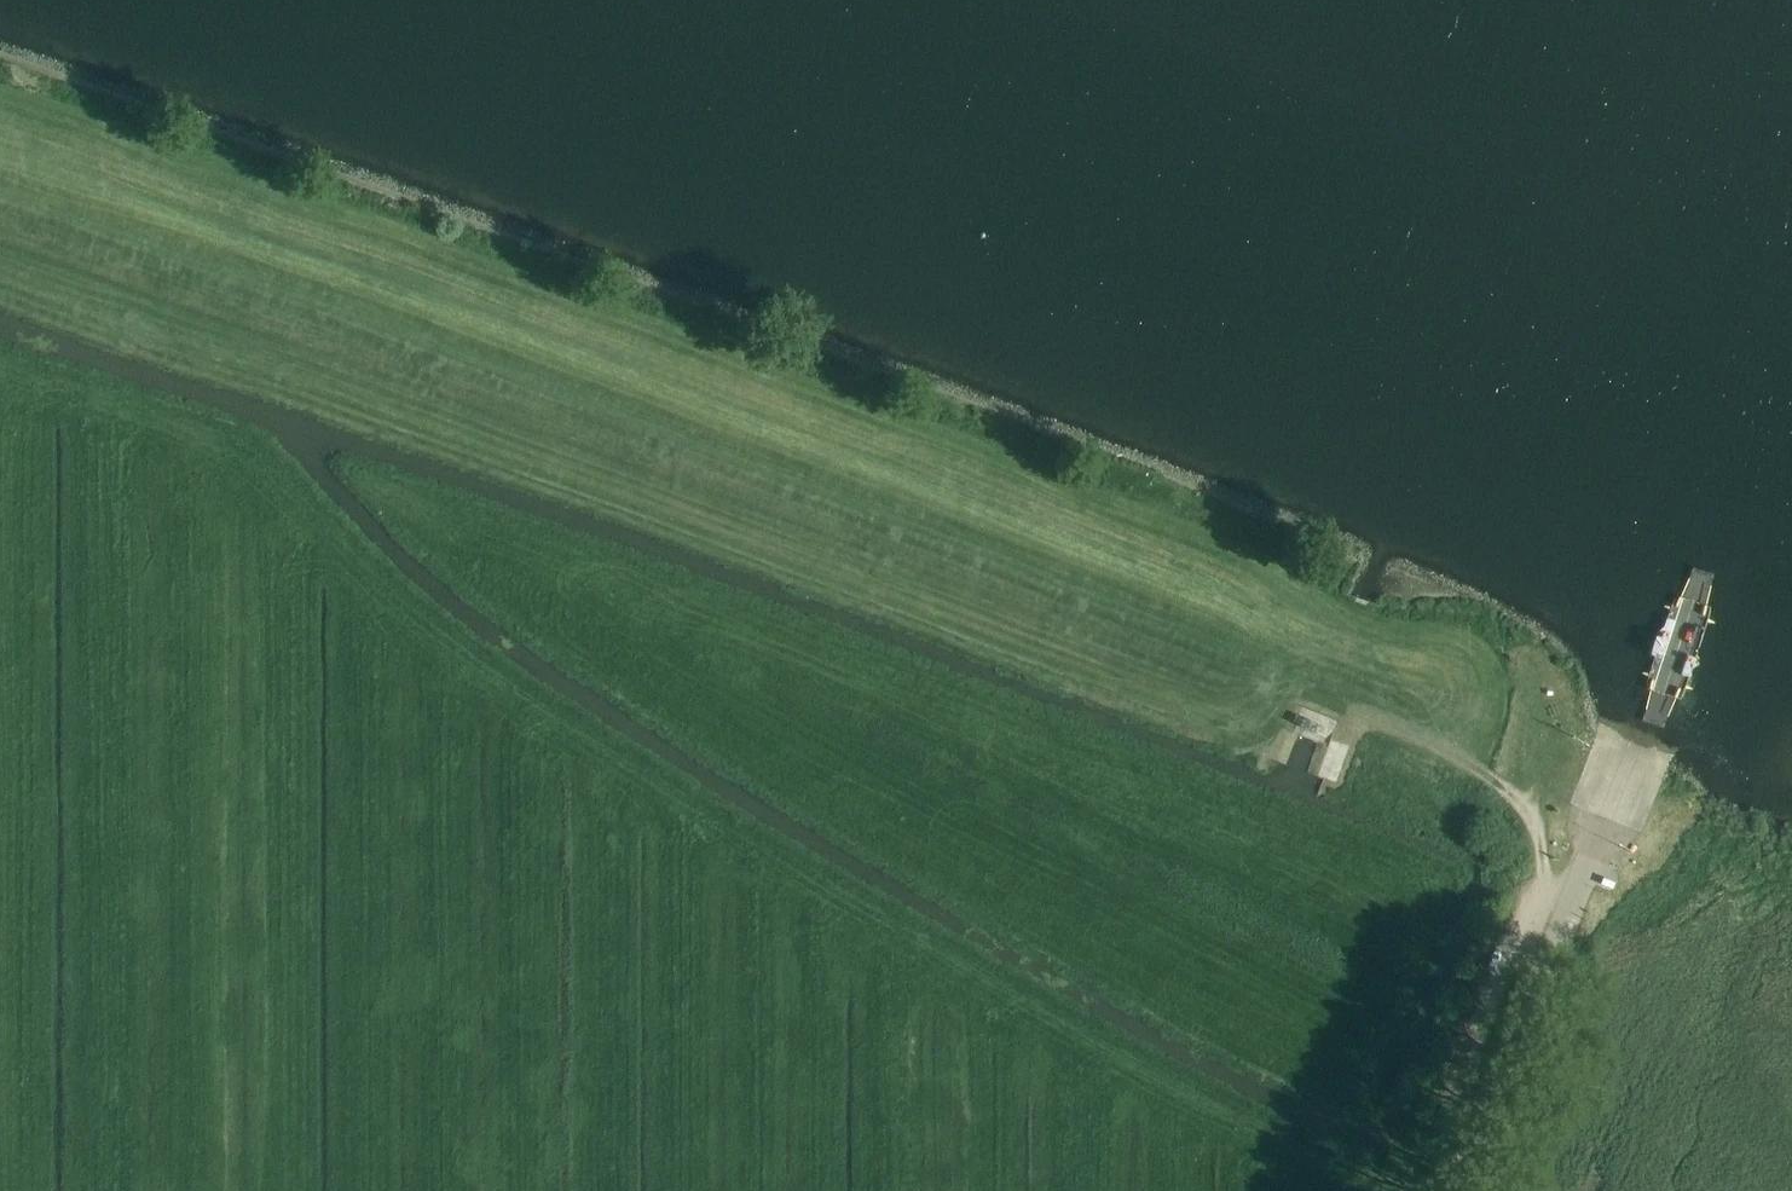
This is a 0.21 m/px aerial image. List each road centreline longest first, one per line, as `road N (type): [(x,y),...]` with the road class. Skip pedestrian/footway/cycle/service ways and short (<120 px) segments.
road 1 (tertiary): [(1448,1190),(1628,755)]
road 2 (track): [(1575,883),(1546,892),(1468,1073),(1466,1099),(1476,1122)]

